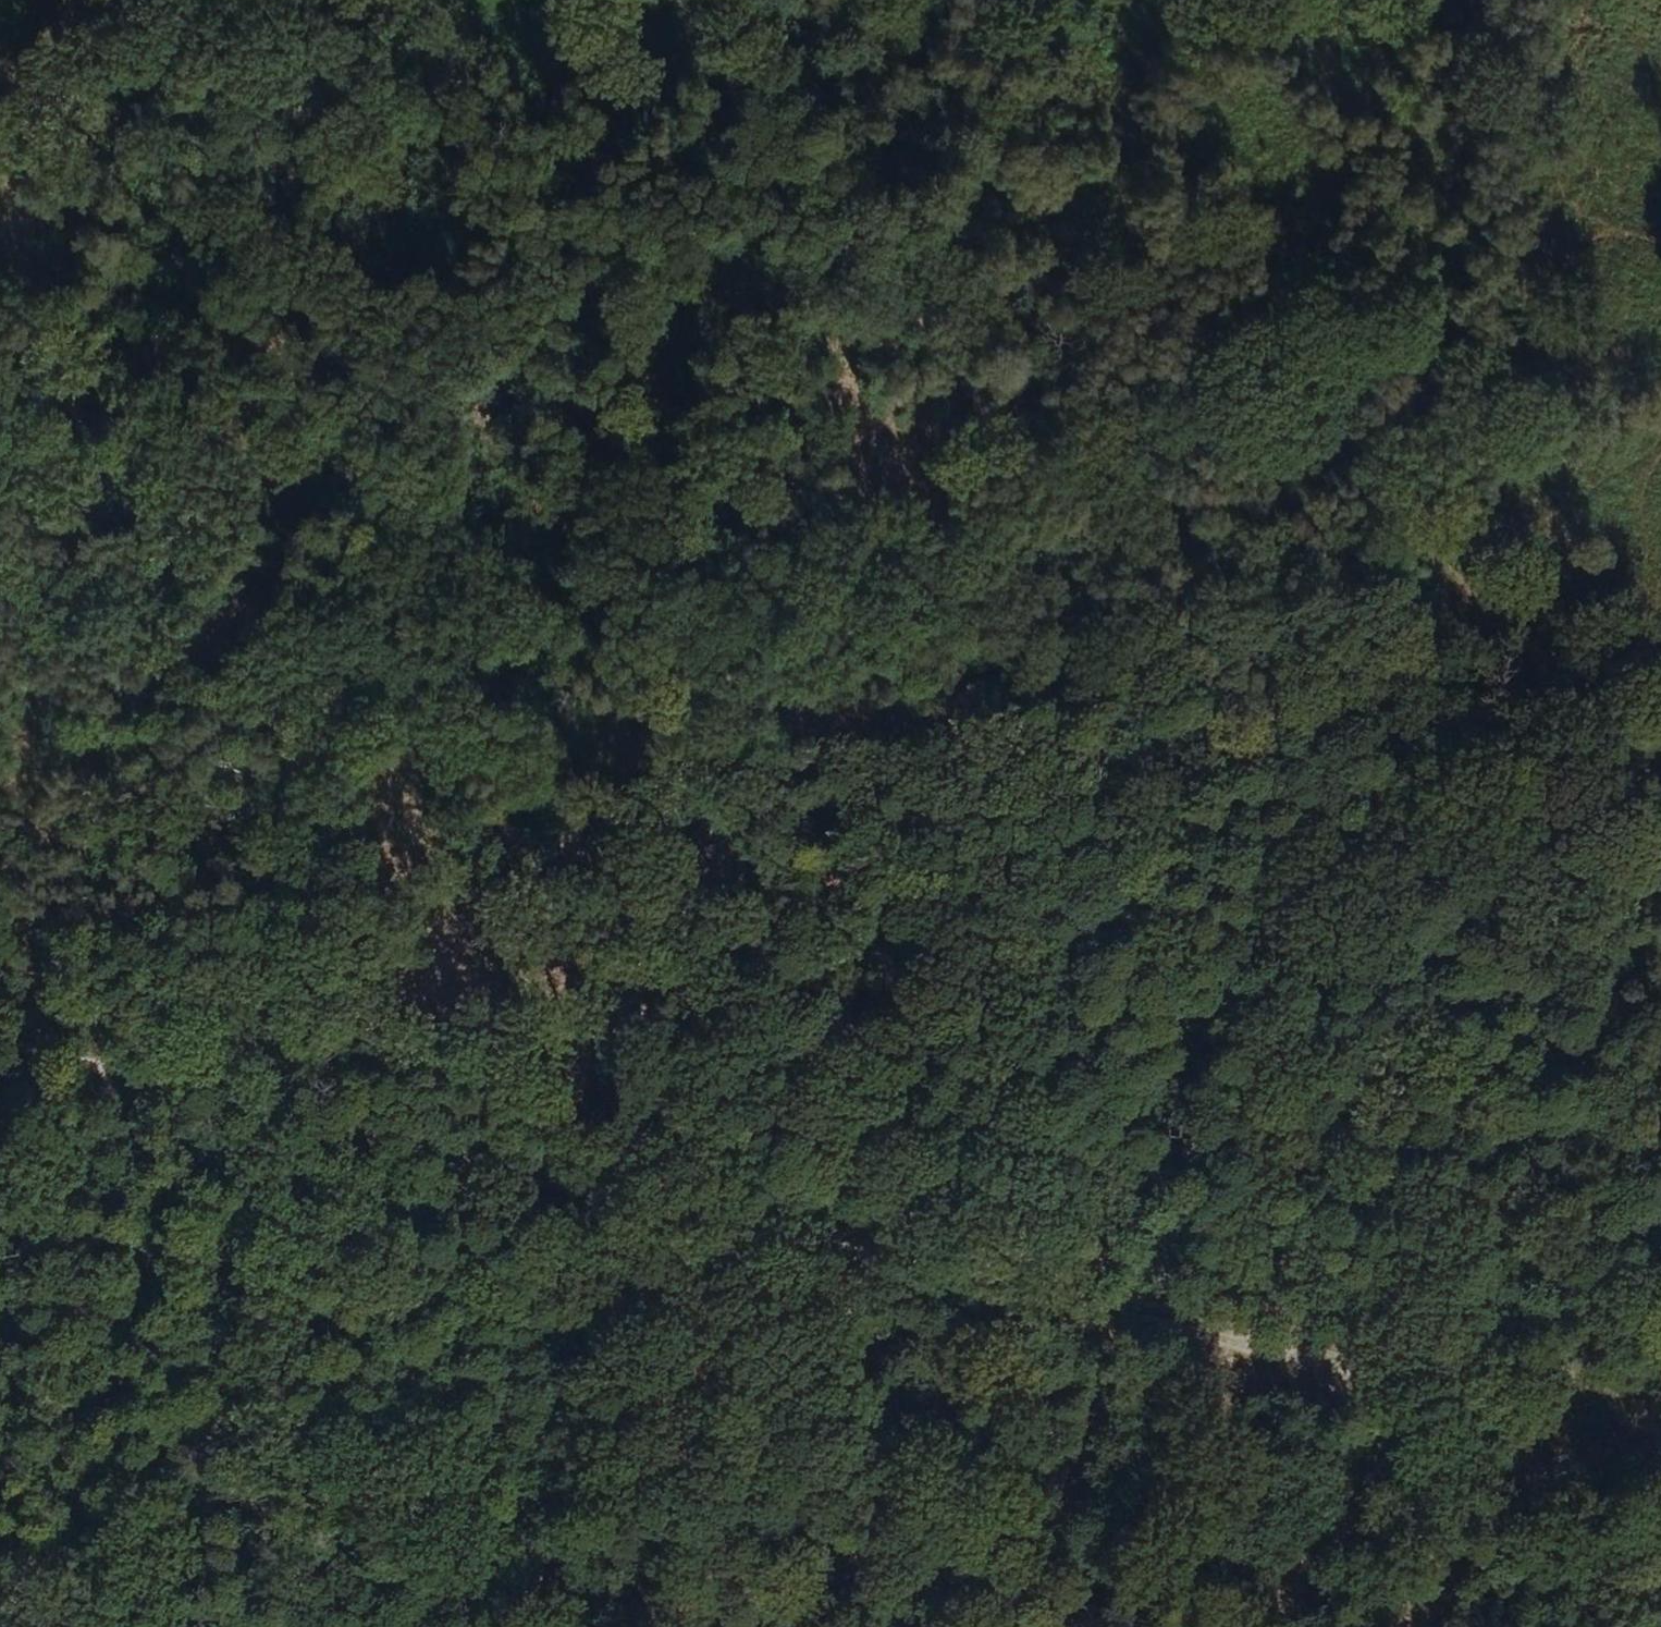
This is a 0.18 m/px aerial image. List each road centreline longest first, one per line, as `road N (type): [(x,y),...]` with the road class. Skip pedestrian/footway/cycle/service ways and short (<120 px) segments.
road 1 (track): [(1576,0),(1568,250),(1639,779),(1660,830)]
road 2 (track): [(36,1626),(0,1119)]

